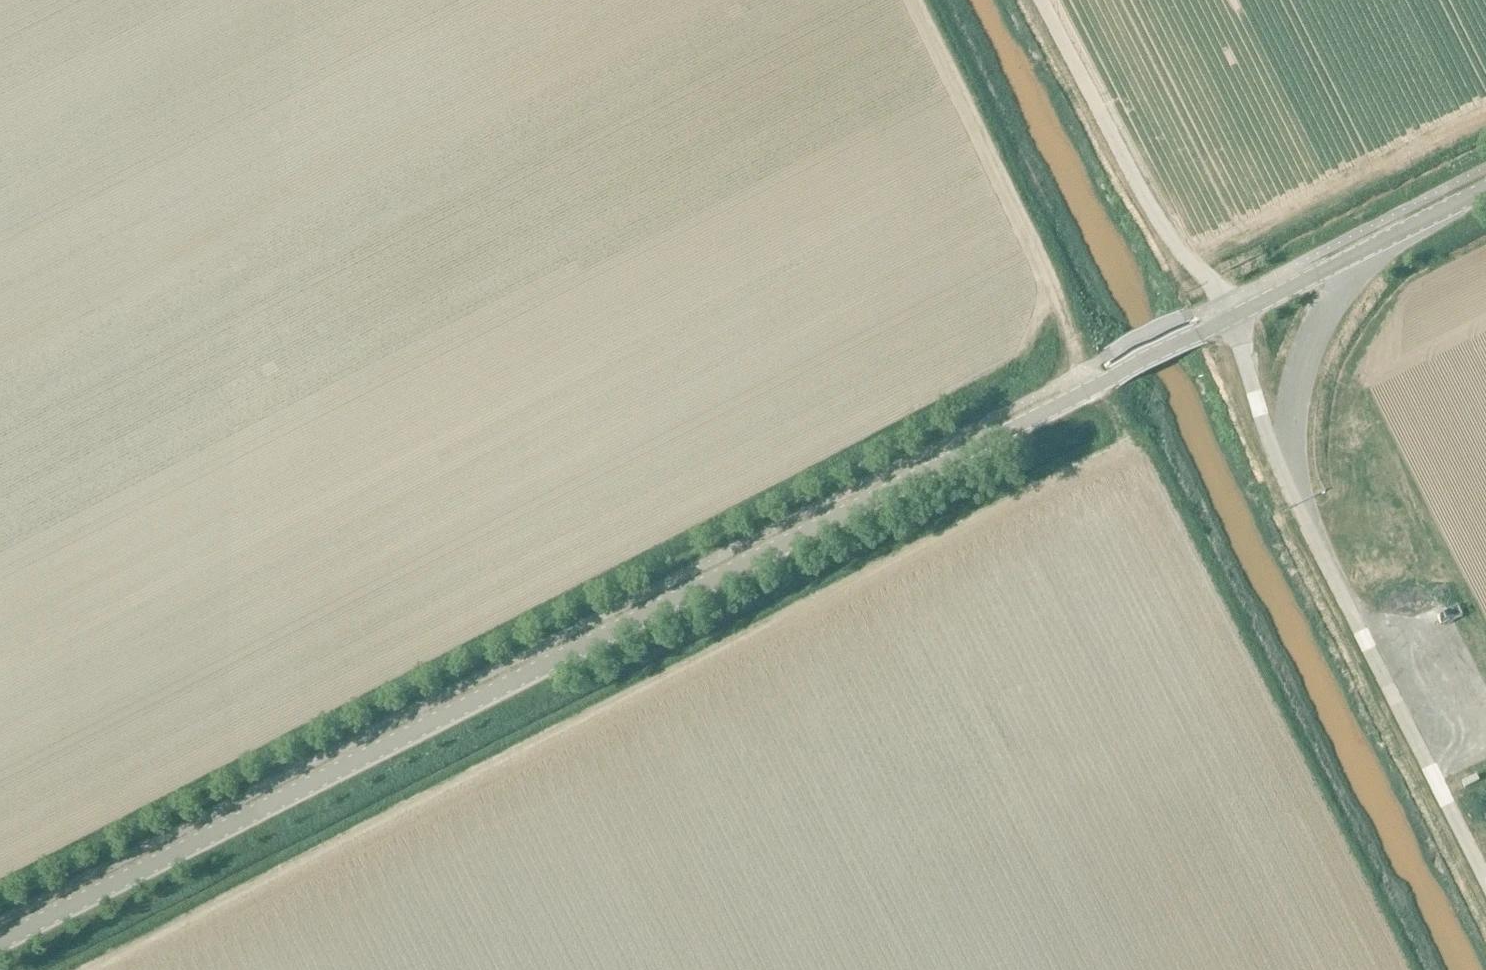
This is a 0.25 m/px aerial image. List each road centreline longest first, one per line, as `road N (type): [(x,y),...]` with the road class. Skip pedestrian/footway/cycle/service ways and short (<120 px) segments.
road 1 (unclassified): [(0,942),(1485,189)]

